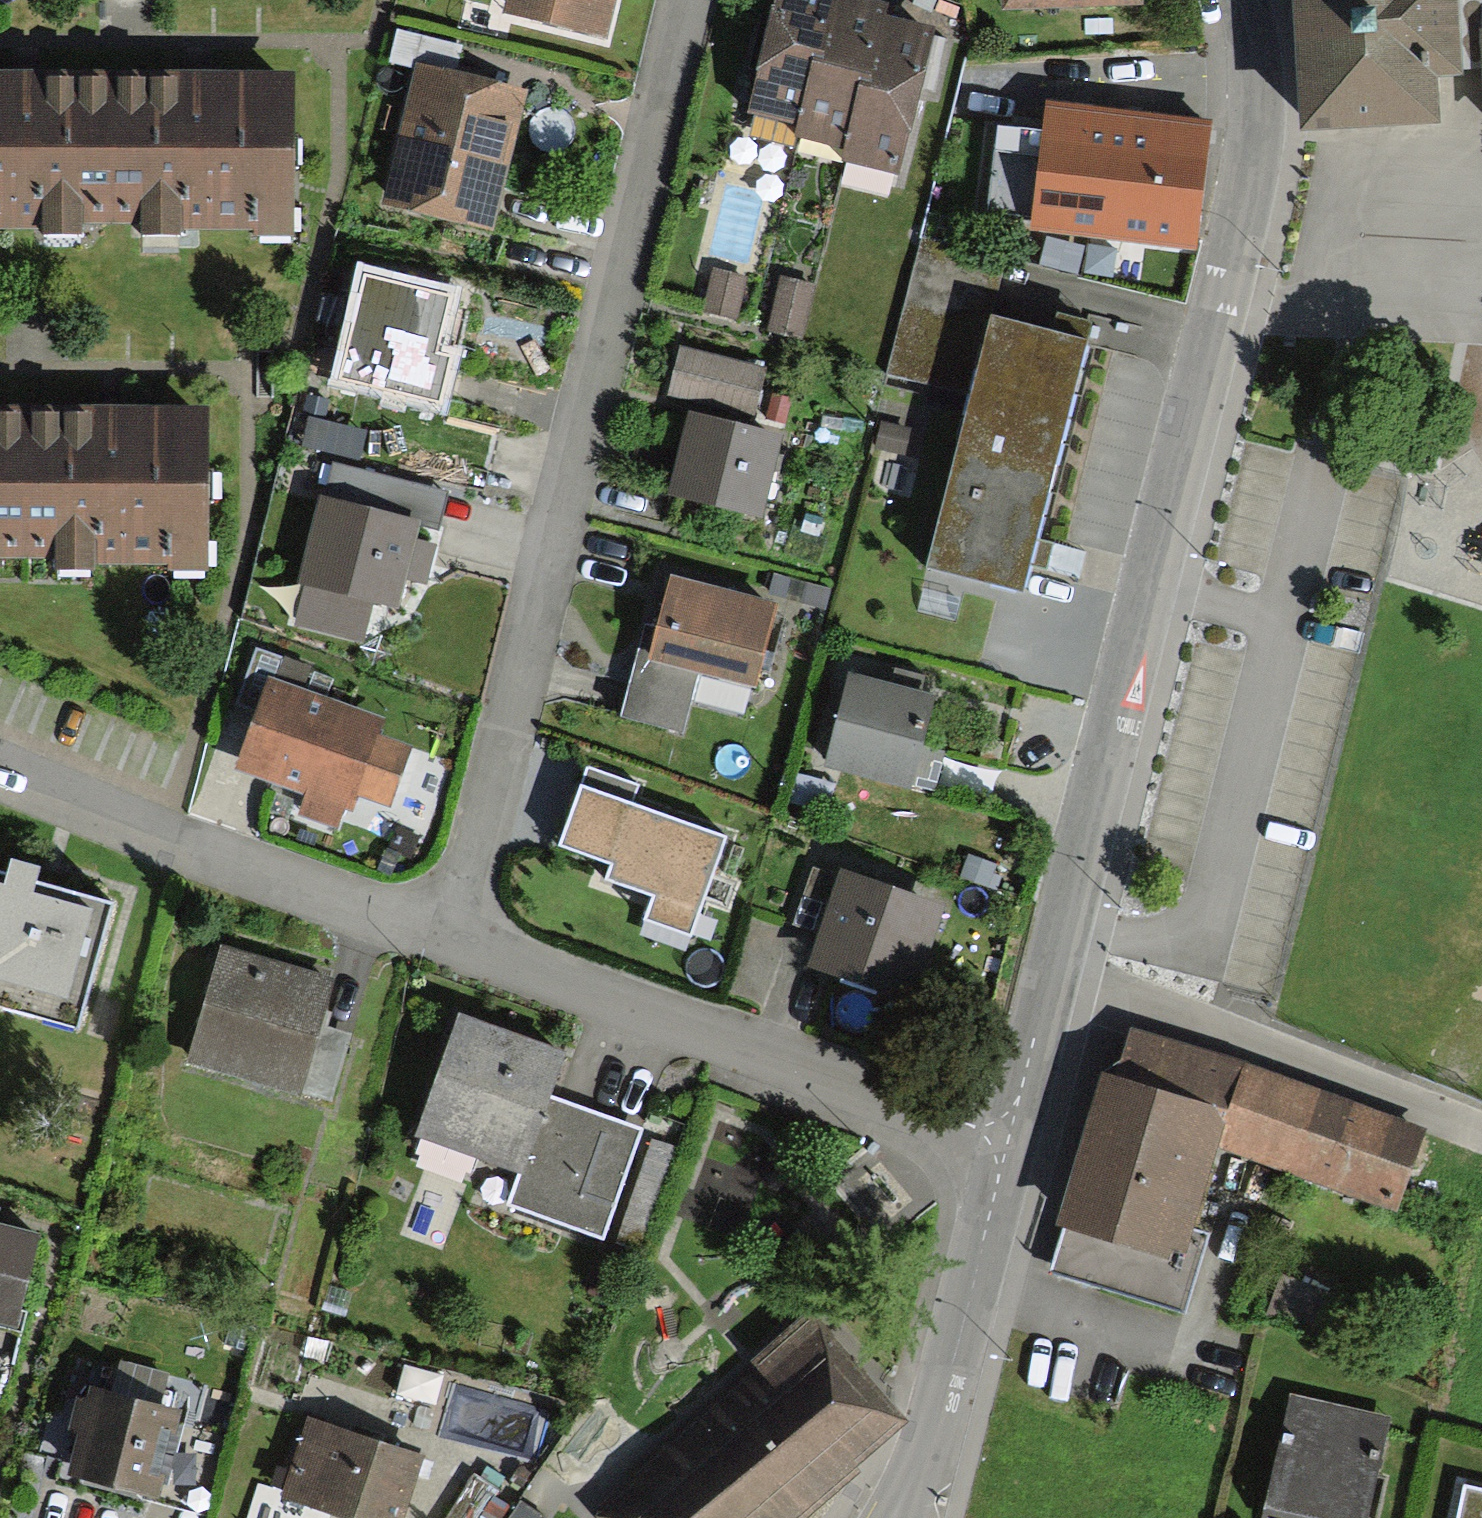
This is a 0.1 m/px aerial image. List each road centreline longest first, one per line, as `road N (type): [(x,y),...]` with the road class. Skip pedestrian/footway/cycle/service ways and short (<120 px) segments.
road 1 (residential): [(1040,984),(1259,154),(1262,28),(1249,0)]
road 2 (residential): [(448,943),(686,0)]
road 3 (residential): [(995,1143),(448,943)]
road 4 (residential): [(448,943),(0,776)]
road 5 (residential): [(1040,984),(1481,1135)]
road 6 (residential): [(900,1517),(912,1496),(995,1143)]
road 7 (residential): [(995,1143),(1040,984)]

